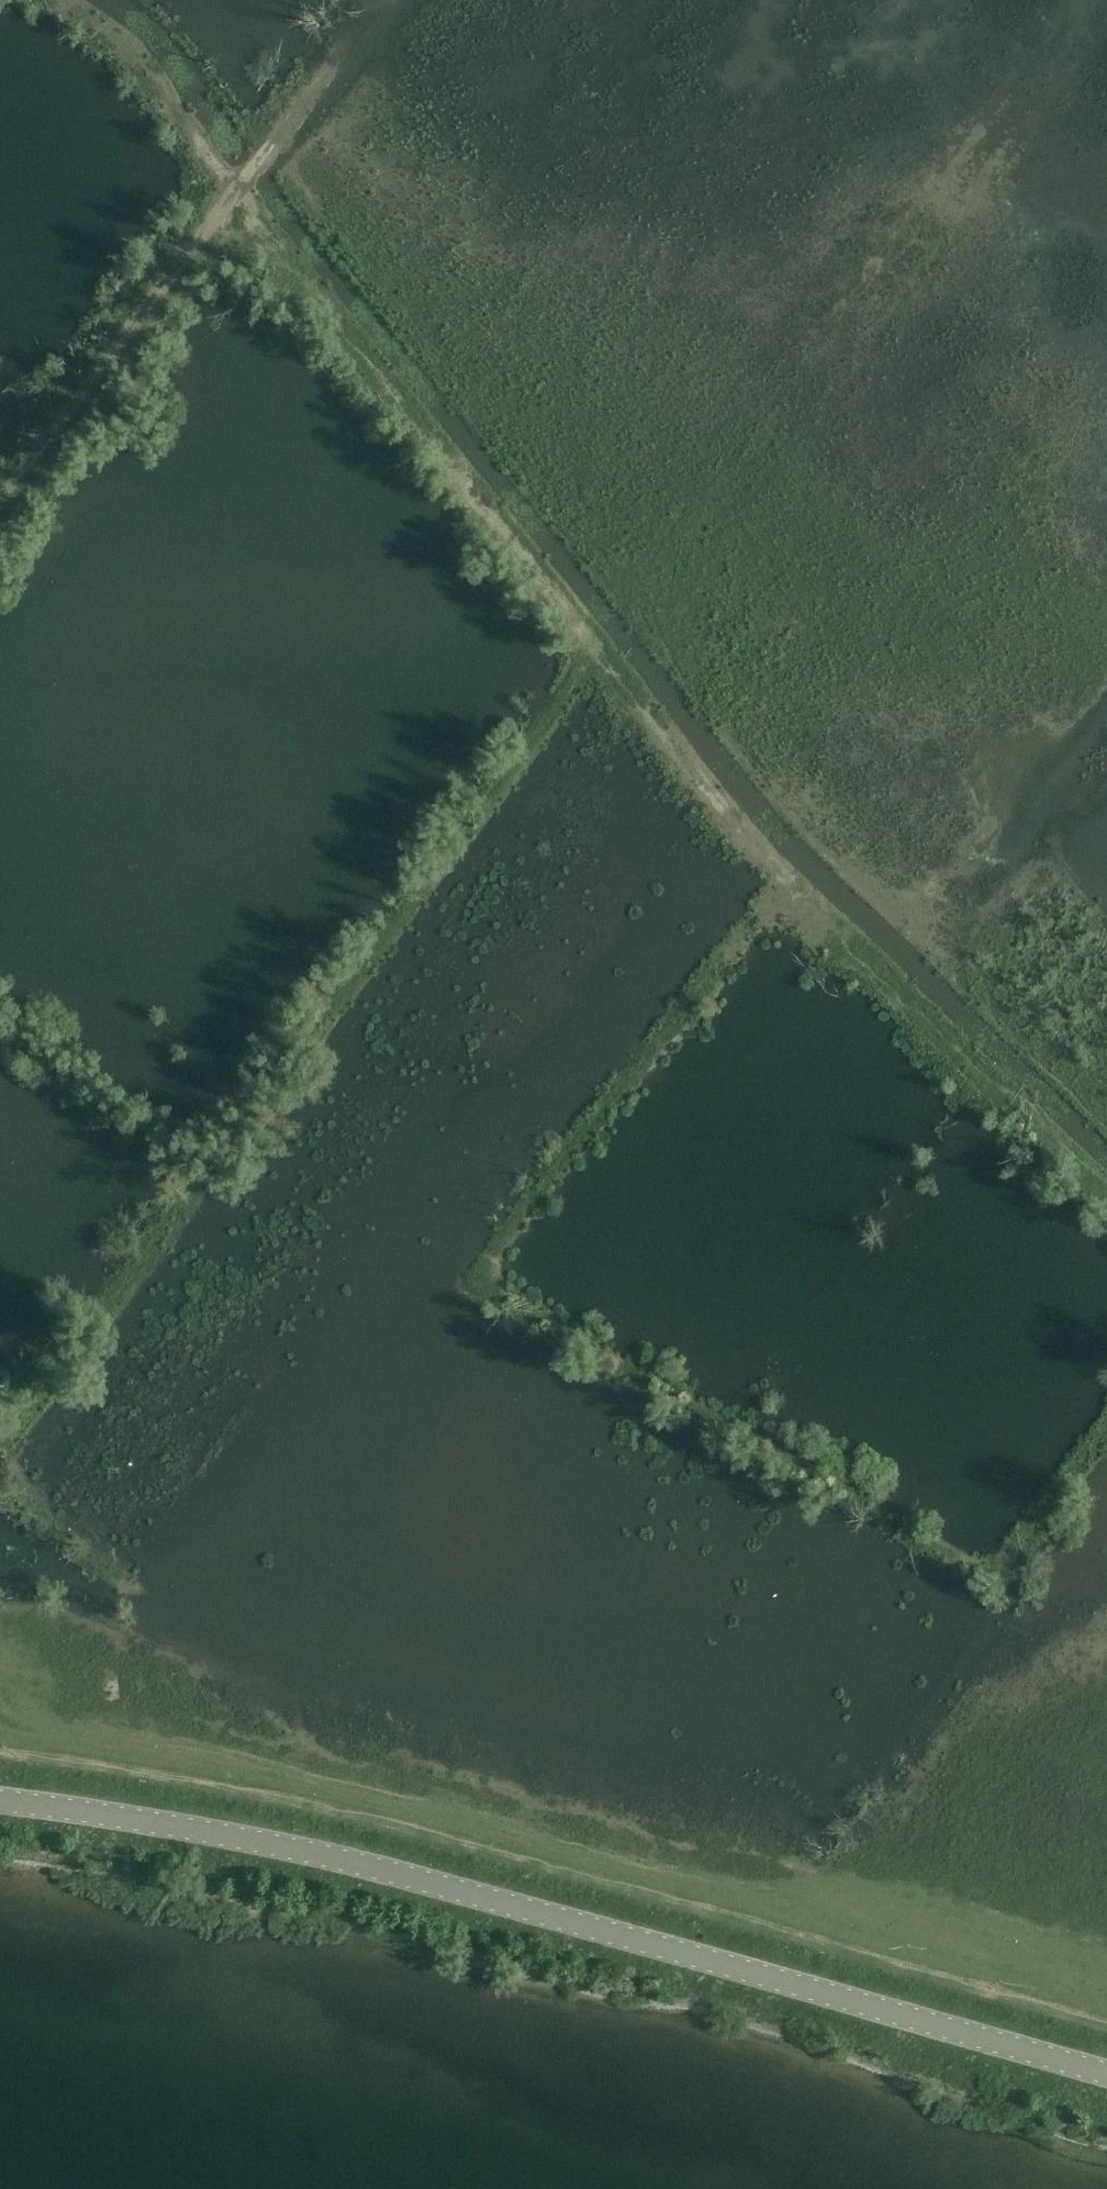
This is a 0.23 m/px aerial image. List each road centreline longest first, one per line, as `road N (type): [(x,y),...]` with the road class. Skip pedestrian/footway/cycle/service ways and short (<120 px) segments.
road 1 (unclassified): [(0,1799),(326,1856),(1106,2073)]

